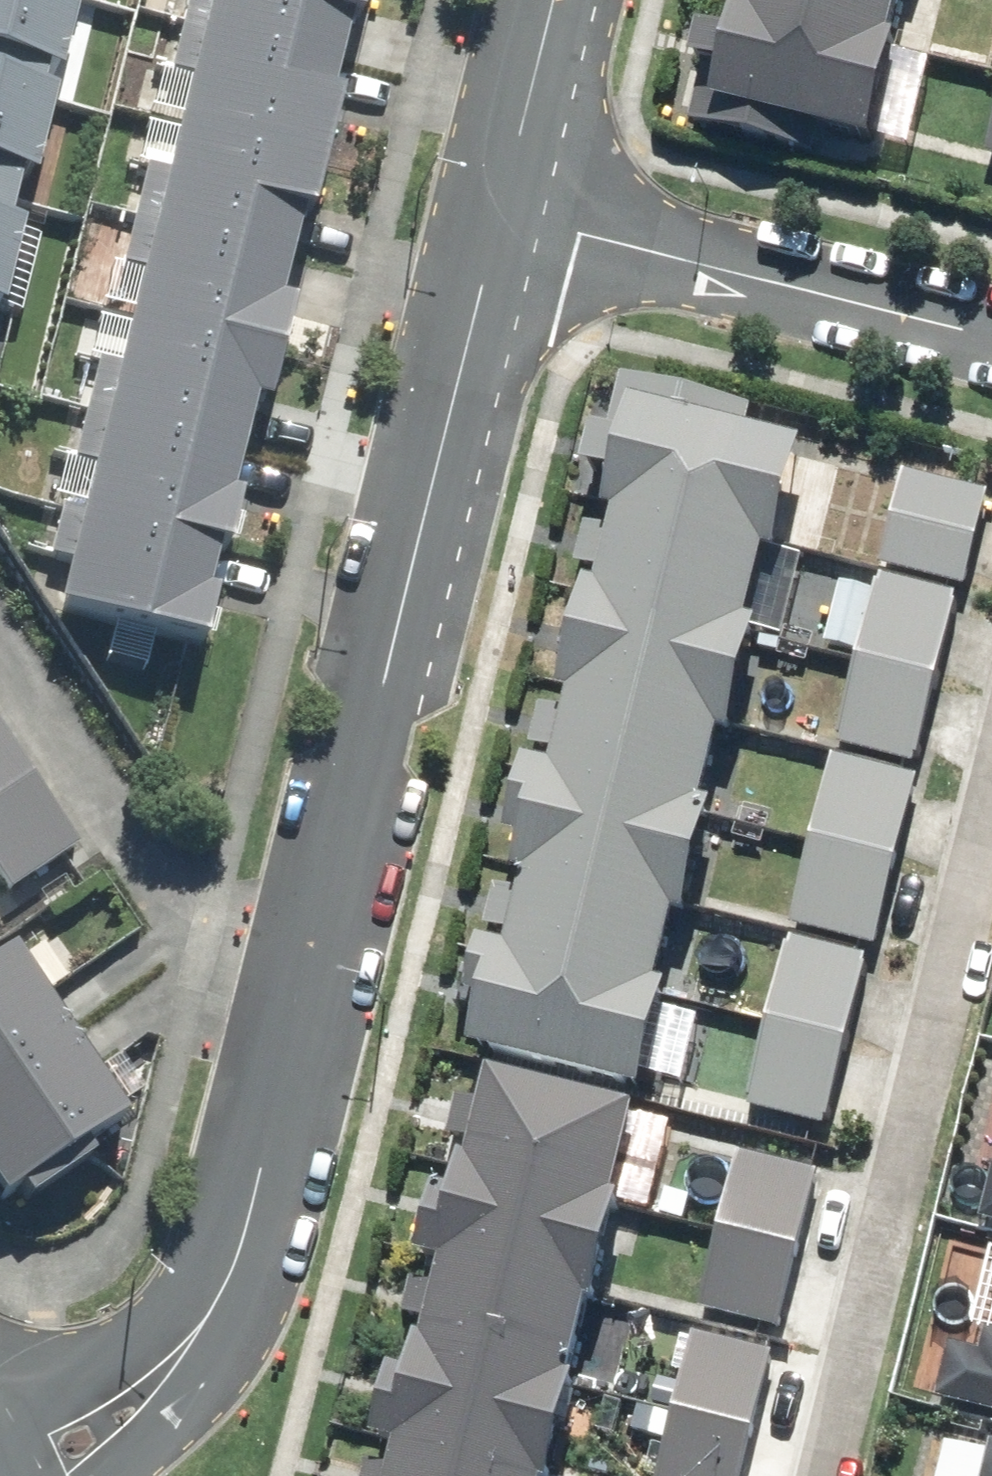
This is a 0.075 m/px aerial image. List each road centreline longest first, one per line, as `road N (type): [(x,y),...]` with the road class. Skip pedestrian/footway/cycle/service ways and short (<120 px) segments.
road 1 (residential): [(495,217),(289,1043)]
road 2 (residential): [(991,341),(495,217)]
road 3 (residential): [(289,1043),(0,629)]
road 4 (residential): [(289,1043),(230,1247),(173,1378),(83,1475)]
road 5 (residential): [(547,0),(495,217)]

